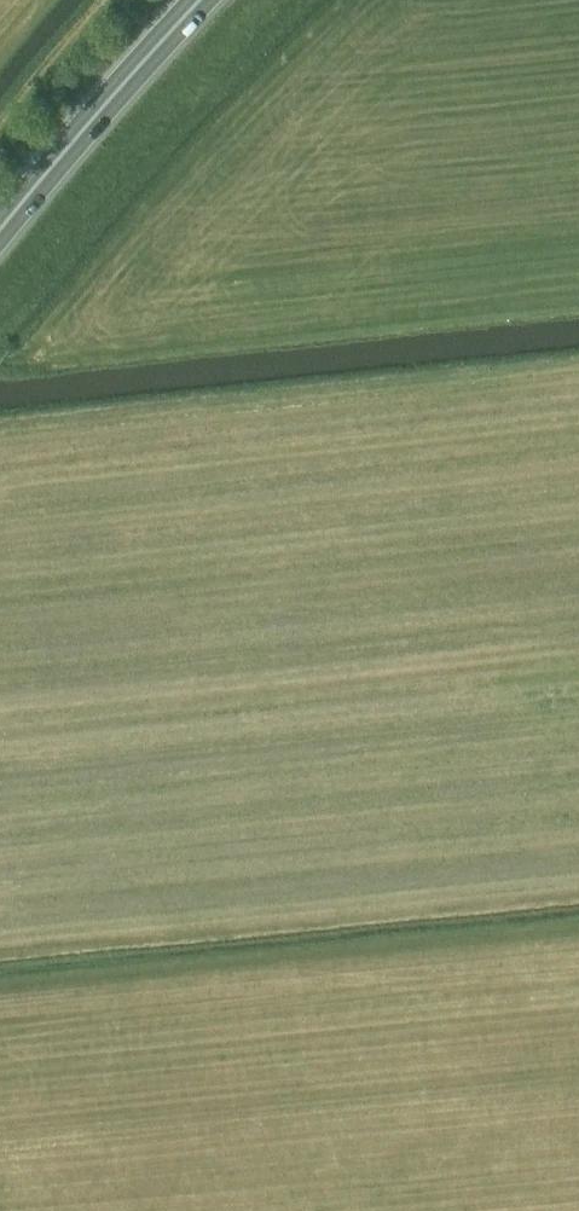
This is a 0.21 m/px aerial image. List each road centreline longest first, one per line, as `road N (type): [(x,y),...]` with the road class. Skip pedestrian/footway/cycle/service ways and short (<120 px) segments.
road 1 (trunk): [(0,232),(194,0)]

